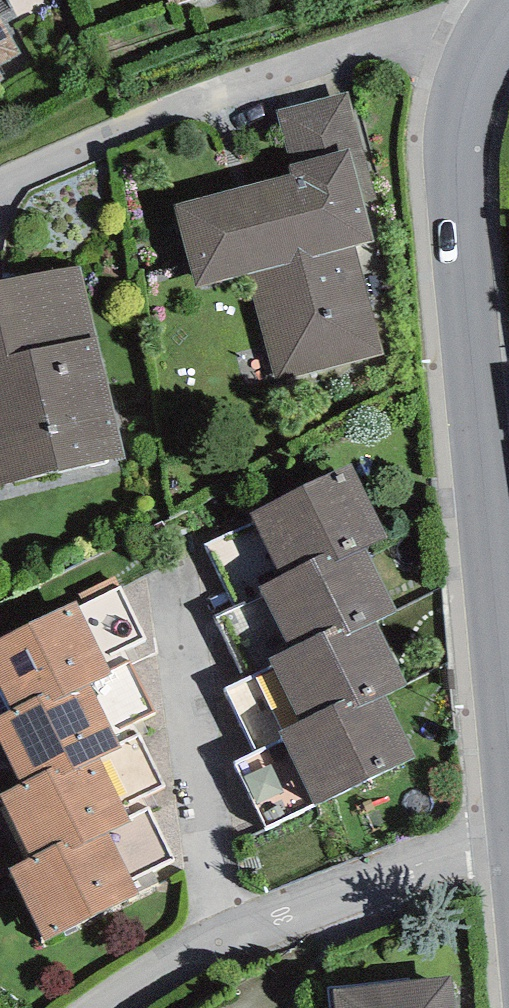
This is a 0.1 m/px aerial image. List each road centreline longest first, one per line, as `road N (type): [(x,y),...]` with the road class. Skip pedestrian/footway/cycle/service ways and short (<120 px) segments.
road 1 (tertiary): [(508,763),(456,179),(476,63),(503,10)]
road 2 (residential): [(503,10),(441,20),(0,181)]
road 3 (residential): [(508,836),(200,946),(102,1007)]

